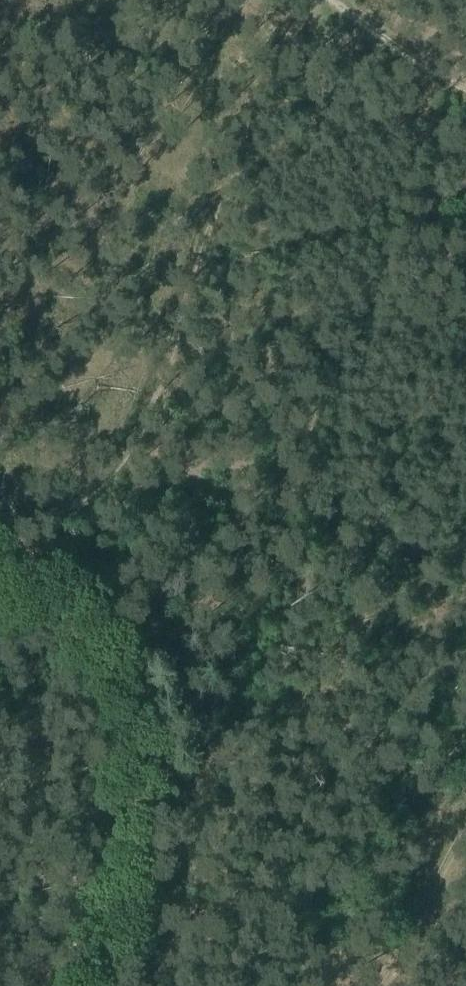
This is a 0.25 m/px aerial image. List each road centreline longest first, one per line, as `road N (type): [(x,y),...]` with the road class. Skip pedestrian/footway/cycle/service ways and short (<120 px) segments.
road 1 (track): [(89,520),(171,364),(314,0)]
road 2 (track): [(101,985),(135,782),(134,740),(116,686),(84,644),(0,582)]
road 3 (track): [(325,0),(420,68),(465,88)]
road 4 (track): [(382,985),(413,952),(465,844)]

